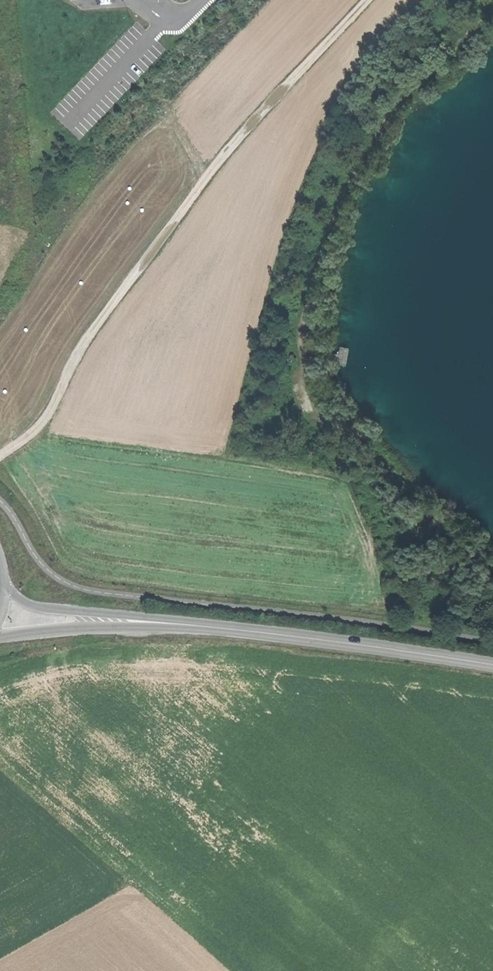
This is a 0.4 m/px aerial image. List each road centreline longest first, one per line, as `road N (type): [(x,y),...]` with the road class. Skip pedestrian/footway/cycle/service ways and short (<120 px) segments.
road 1 (track): [(492,13),(405,95),(350,182),(306,312),(302,366),(305,397),(449,541),(492,568)]
road 2 (track): [(371,0),(209,175),(103,321),(48,419),(0,459)]
road 3 (secondary): [(224,629),(492,664)]
road 4 (secondary): [(224,629),(40,608),(1,585)]
road 5 (secondary): [(0,635),(224,629)]

